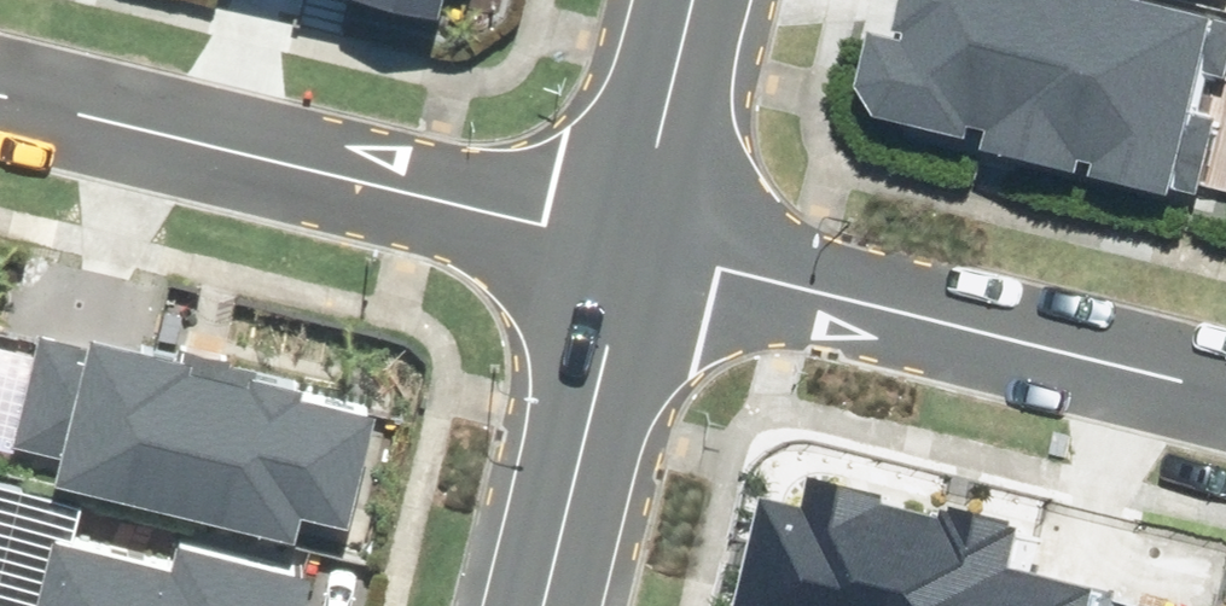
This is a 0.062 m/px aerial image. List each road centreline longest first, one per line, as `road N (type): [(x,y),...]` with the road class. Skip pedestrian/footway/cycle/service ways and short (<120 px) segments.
road 1 (residential): [(630,251),(0,95)]
road 2 (residential): [(1225,379),(630,251)]
road 3 (residential): [(539,605),(630,251)]
road 4 (residential): [(630,251),(694,0)]

